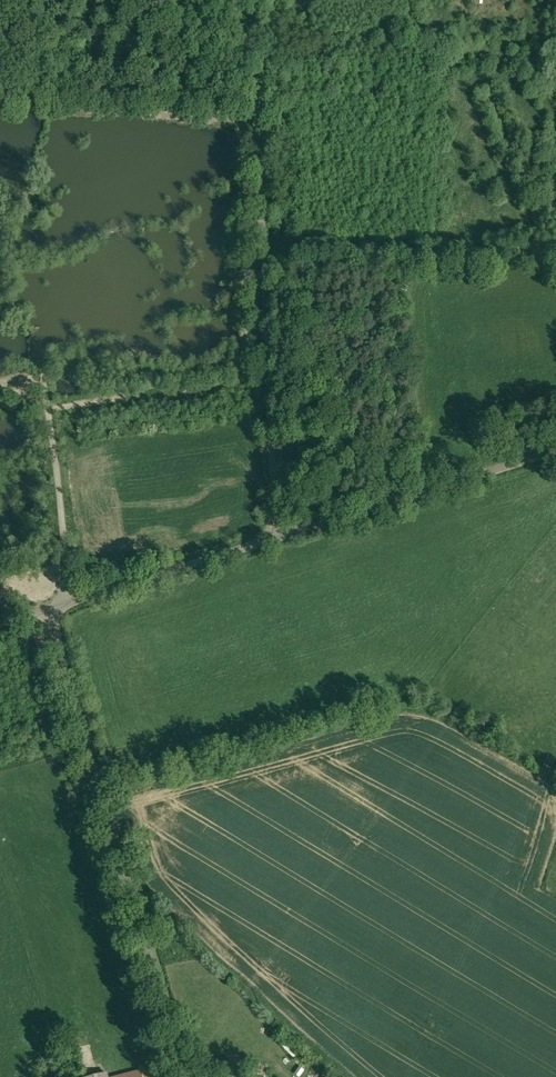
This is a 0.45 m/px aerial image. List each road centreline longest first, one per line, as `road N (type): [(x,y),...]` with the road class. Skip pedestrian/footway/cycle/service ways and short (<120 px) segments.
road 1 (unclassified): [(257,0),(285,541)]
road 2 (unclassified): [(51,610),(187,1076)]
road 3 (unclassified): [(285,541),(555,452)]
road 4 (unclassified): [(285,541),(51,610)]

